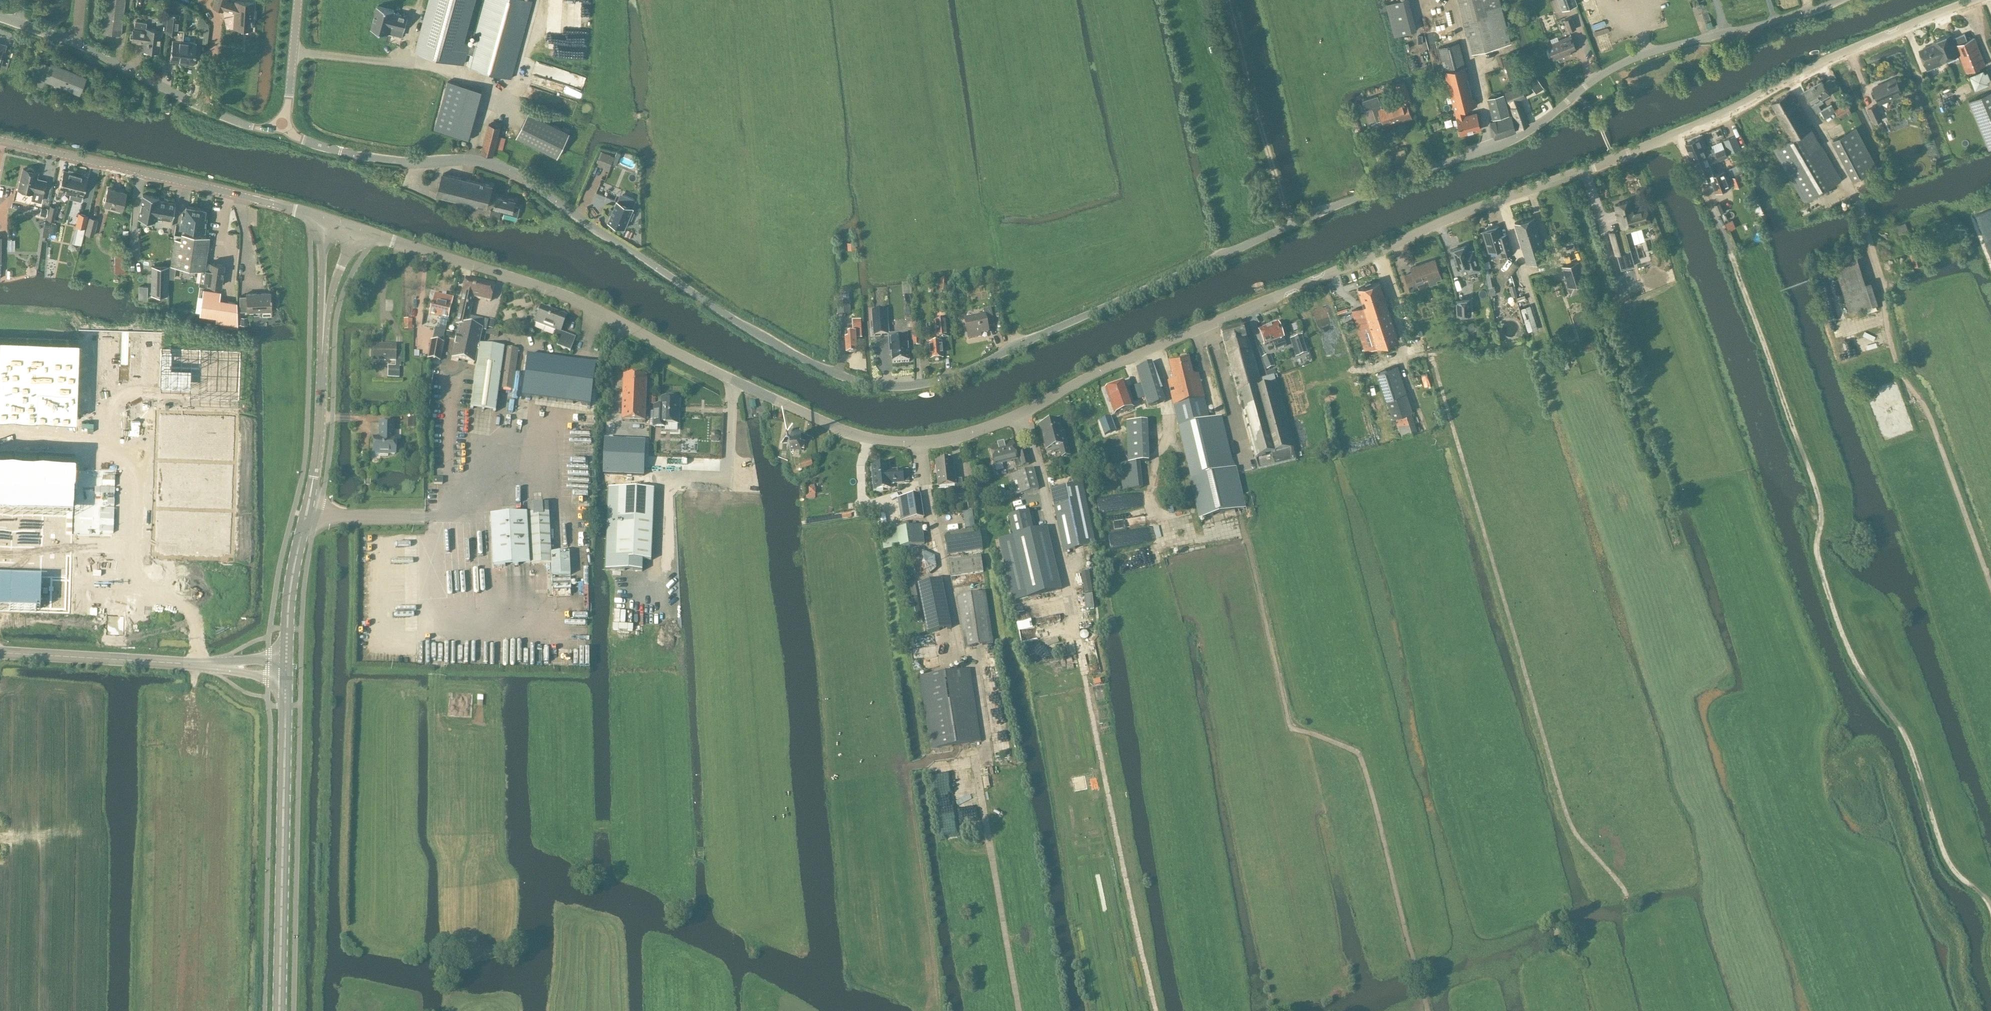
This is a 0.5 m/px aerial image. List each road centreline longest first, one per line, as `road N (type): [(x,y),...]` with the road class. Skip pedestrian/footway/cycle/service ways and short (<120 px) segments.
road 1 (tertiary): [(358,231),(567,298),(844,433),(904,442),(956,438),(1459,216),(1674,136),(1980,0)]
road 2 (unclassified): [(1554,113),(1516,138),(1289,226),(973,368),(906,386),(859,383),(780,348),(490,163),(357,156),(294,136),(285,123)]
road 3 (track): [(1637,933),(1621,885),(1574,833),(1430,355),(1409,354)]
road 4 (track): [(1428,1010),(1360,756),(1290,725),(1245,532)]
road 5 (track): [(1990,586),(1929,415),(1896,366),(1854,192)]
road 6 (track): [(1156,1010),(1077,643)]
road 7 (tertiary): [(287,659),(289,596),(318,457),(325,311)]
road 8 (tertiary): [(279,1010),(286,678)]
road 9 (tertiary): [(306,214),(0,140)]
road 10 (unclassified): [(118,658),(125,346)]
road 11 (unclassified): [(1554,113),(1629,59),(1839,0)]
road 12 (tertiary): [(285,123),(253,128),(75,42),(0,16)]
road 13 (track): [(1019,1010),(974,758)]
road 14 (track): [(1554,113),(1528,48),(1472,62),(1455,0)]
road 15 (track): [(1726,32),(1718,9),(1624,25),(1608,0)]
road 16 (tertiary): [(297,0),(285,123)]

